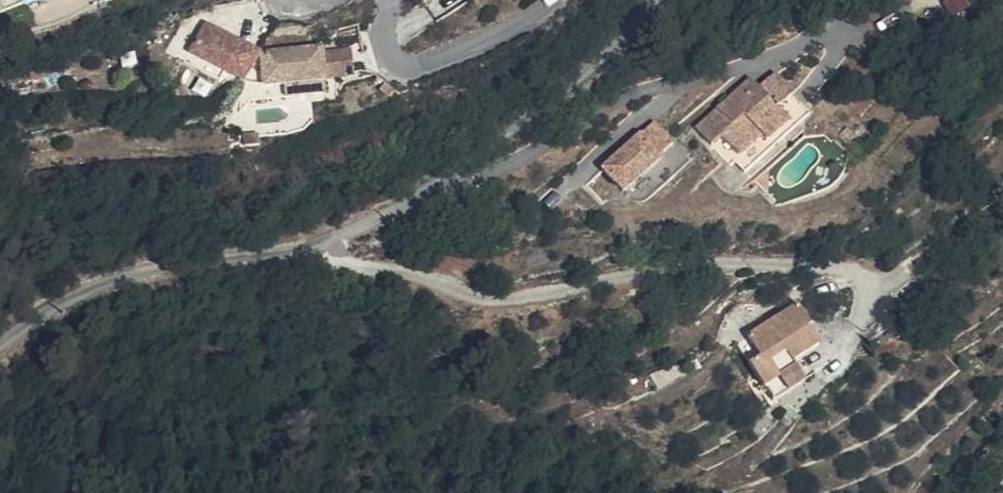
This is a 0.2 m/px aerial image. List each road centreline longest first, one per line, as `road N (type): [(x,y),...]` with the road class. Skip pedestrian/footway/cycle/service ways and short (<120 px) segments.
road 1 (unclassified): [(657,0),(596,74),(379,217),(238,259),(138,273),(68,298),(0,342)]
road 2 (residential): [(391,0),(390,51),(412,67),(429,65),(549,0)]

